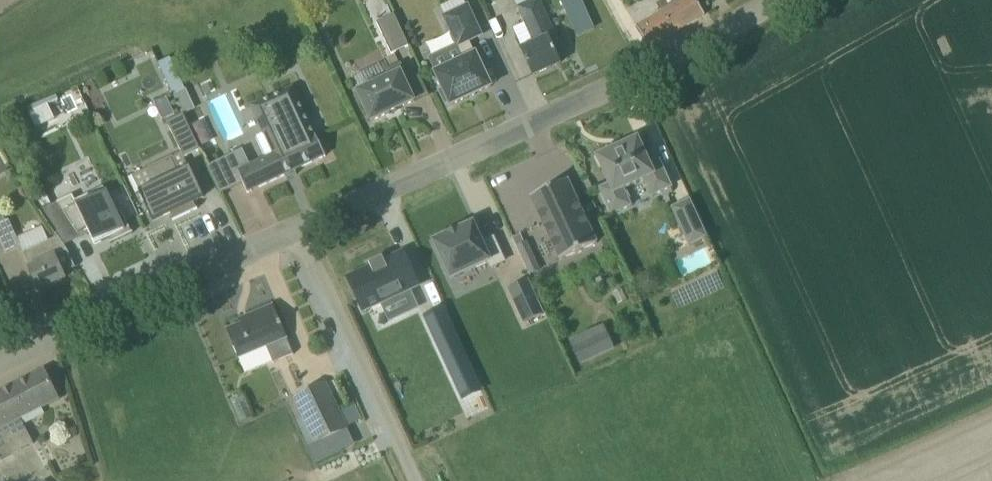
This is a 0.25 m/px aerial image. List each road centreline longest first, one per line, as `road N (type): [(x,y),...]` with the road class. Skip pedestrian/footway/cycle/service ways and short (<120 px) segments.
road 1 (unclassified): [(0,364),(680,58),(781,0)]

